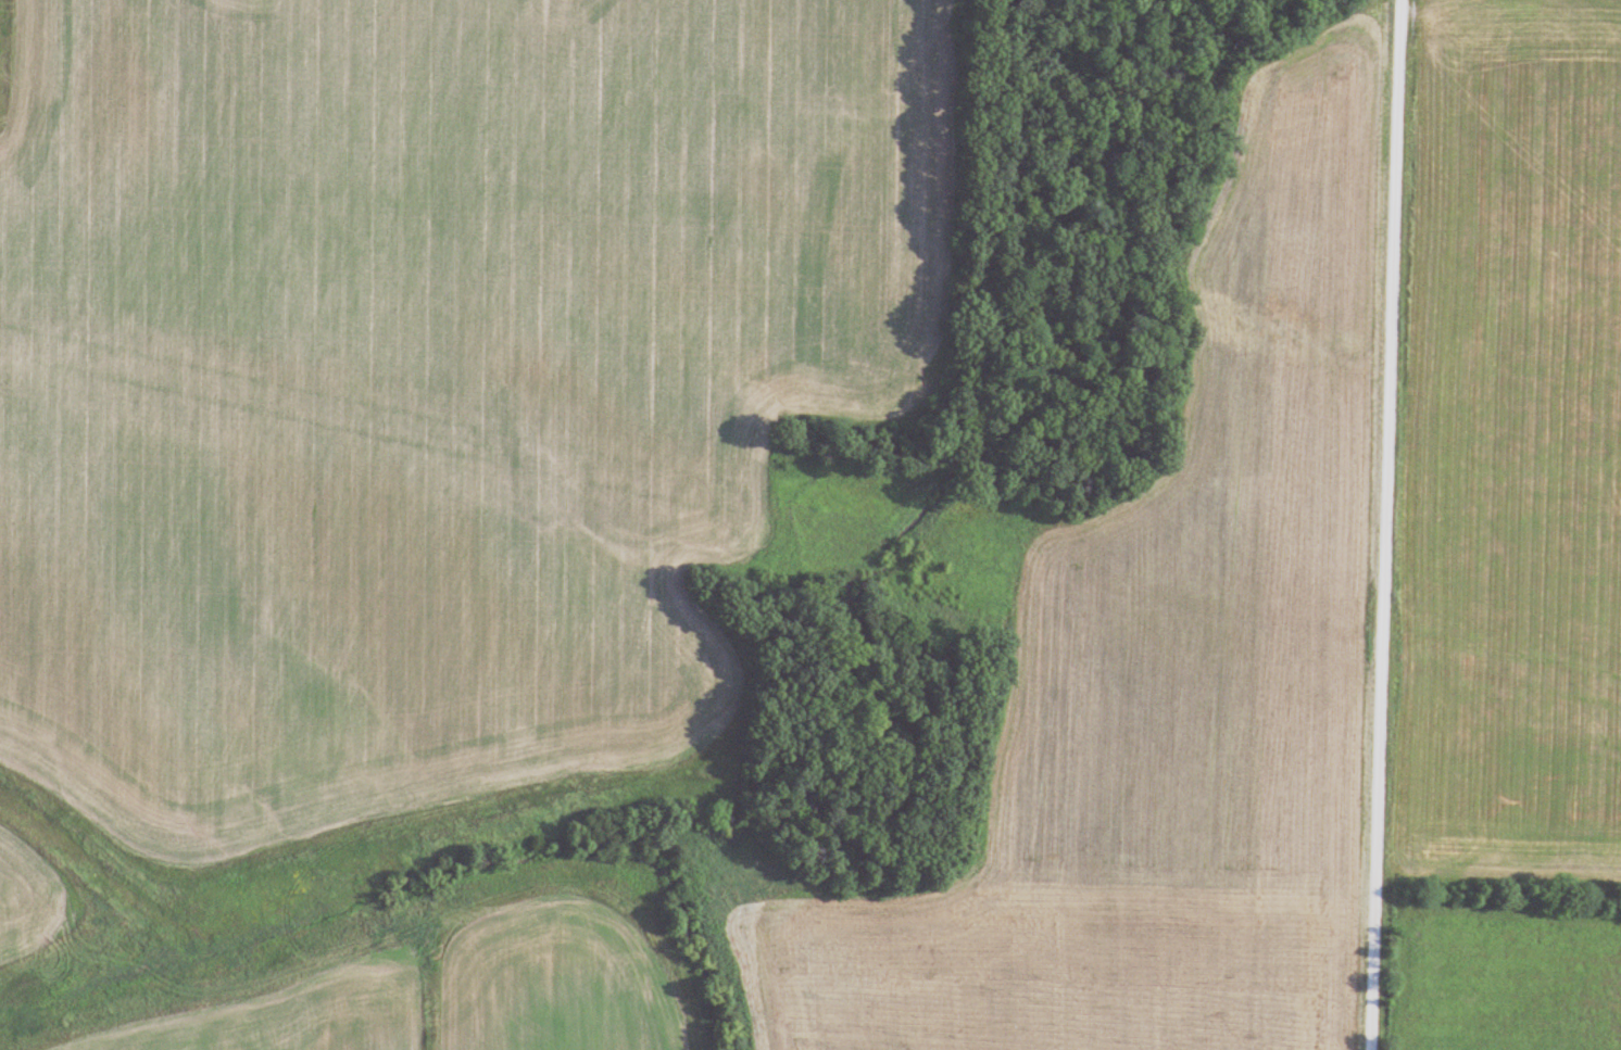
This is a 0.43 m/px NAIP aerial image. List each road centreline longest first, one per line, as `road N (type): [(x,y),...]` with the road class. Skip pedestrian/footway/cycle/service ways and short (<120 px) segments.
road 1 (residential): [(1369,1049),(1398,0)]

